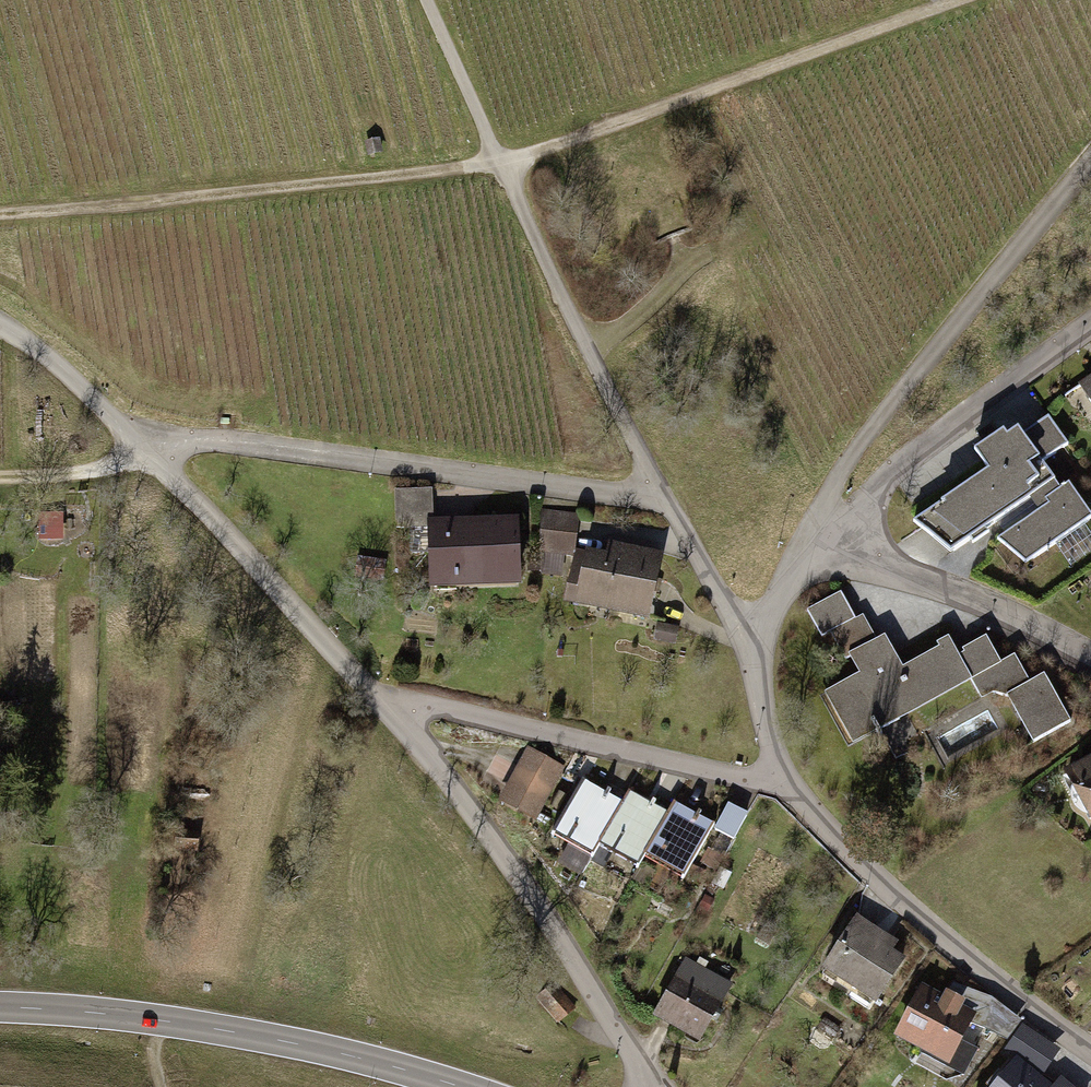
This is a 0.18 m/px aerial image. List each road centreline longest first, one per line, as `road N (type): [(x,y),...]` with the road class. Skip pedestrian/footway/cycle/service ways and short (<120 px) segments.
road 1 (track): [(941,0),(508,159),(0,214)]
road 2 (unclassified): [(755,648),(674,509),(607,492),(205,438),(150,456)]
road 3 (track): [(435,0),(619,405),(674,509)]
road 4 (track): [(0,320),(35,334),(388,711)]
road 5 (track): [(826,539),(823,491),(909,373),(1090,153)]
road 6 (secondary): [(0,1008),(226,1023),(460,1086)]
road 7 (residential): [(388,711),(629,1047),(643,1086)]
road 8 (residential): [(388,711),(436,707),(786,782)]
road 9 (residential): [(1090,1049),(911,909),(786,782)]
road 10 (residential): [(1090,319),(921,444),(826,539)]
road 11 (residential): [(826,539),(952,583),(1090,652)]
road 12 (track): [(150,456),(92,472),(0,479)]
road 13 (residential): [(786,782),(755,648)]
road 14 (residential): [(826,539),(755,648)]

